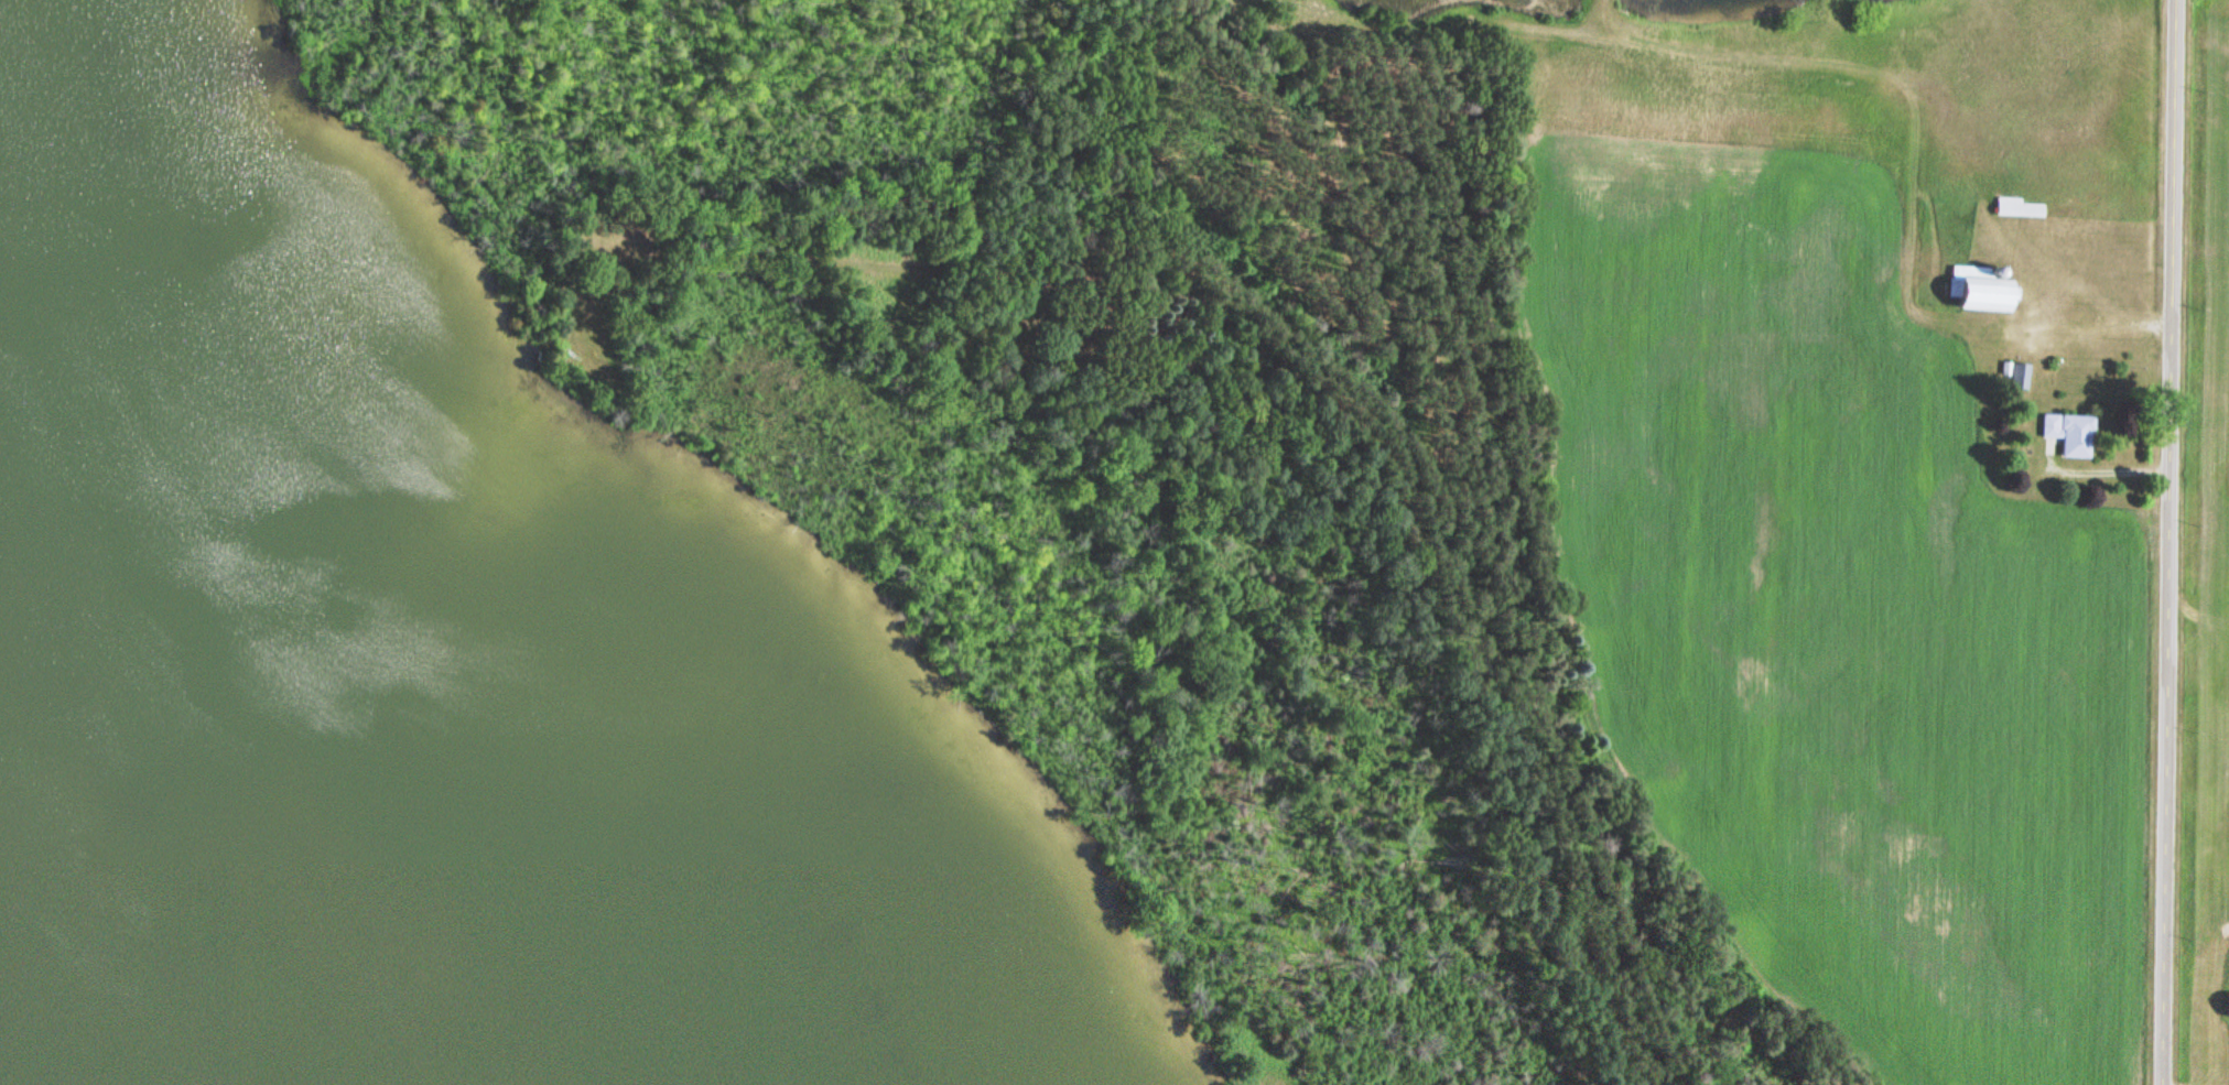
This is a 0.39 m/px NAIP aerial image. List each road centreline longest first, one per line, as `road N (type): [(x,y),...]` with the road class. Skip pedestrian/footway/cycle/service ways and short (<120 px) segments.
road 1 (residential): [(2164,1084),(2177,0)]

